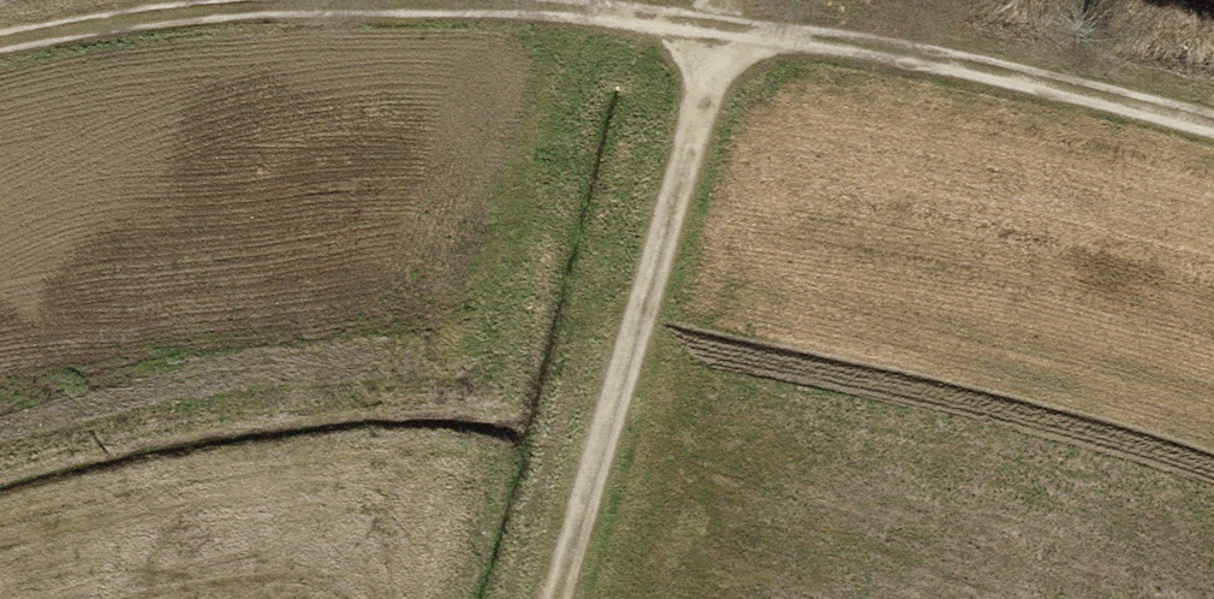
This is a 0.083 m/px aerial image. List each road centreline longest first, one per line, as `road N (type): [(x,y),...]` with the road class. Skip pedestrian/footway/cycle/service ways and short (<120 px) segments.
road 1 (track): [(554,598),(728,0)]
road 2 (track): [(1213,121),(733,0)]
road 3 (track): [(346,0),(0,37)]

